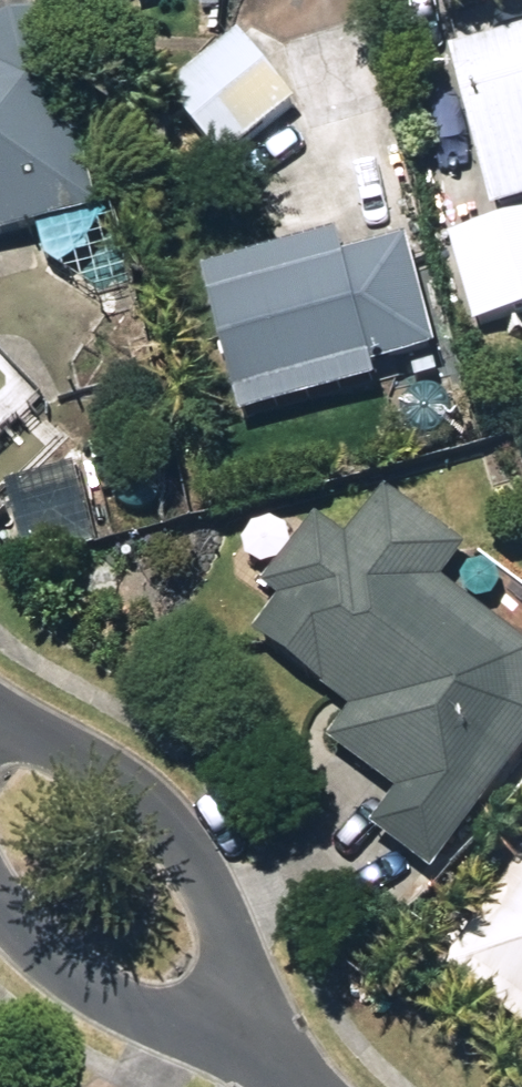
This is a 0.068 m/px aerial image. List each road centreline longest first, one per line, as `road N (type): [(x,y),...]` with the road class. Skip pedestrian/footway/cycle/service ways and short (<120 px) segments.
road 1 (residential): [(0,734),(69,755),(165,824),(222,937),(230,1020)]
road 2 (residential): [(230,1020),(134,1010),(28,945),(0,906)]

